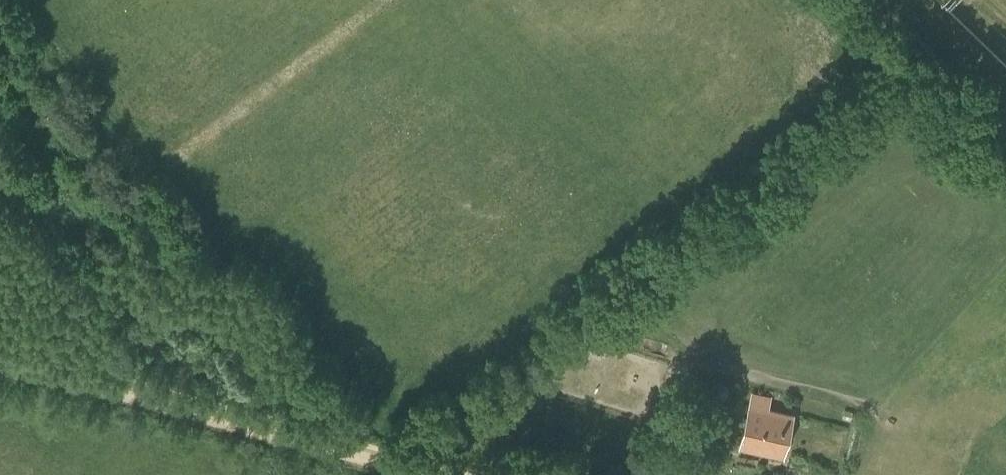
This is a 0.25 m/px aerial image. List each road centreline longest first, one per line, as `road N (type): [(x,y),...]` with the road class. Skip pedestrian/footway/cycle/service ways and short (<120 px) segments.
road 1 (track): [(434,474),(0,355)]

